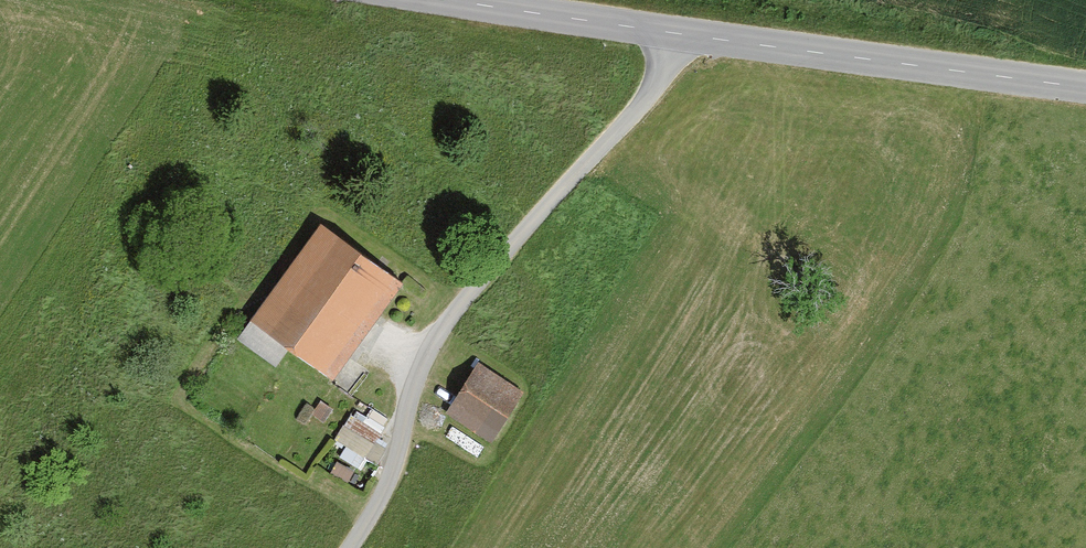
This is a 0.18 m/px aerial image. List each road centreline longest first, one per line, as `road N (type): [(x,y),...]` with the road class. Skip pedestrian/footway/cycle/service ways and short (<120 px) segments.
road 1 (track): [(681,30),(649,97),(458,297),(411,368),(391,469),(346,547)]
road 2 (unclassified): [(1085,87),(466,0)]

